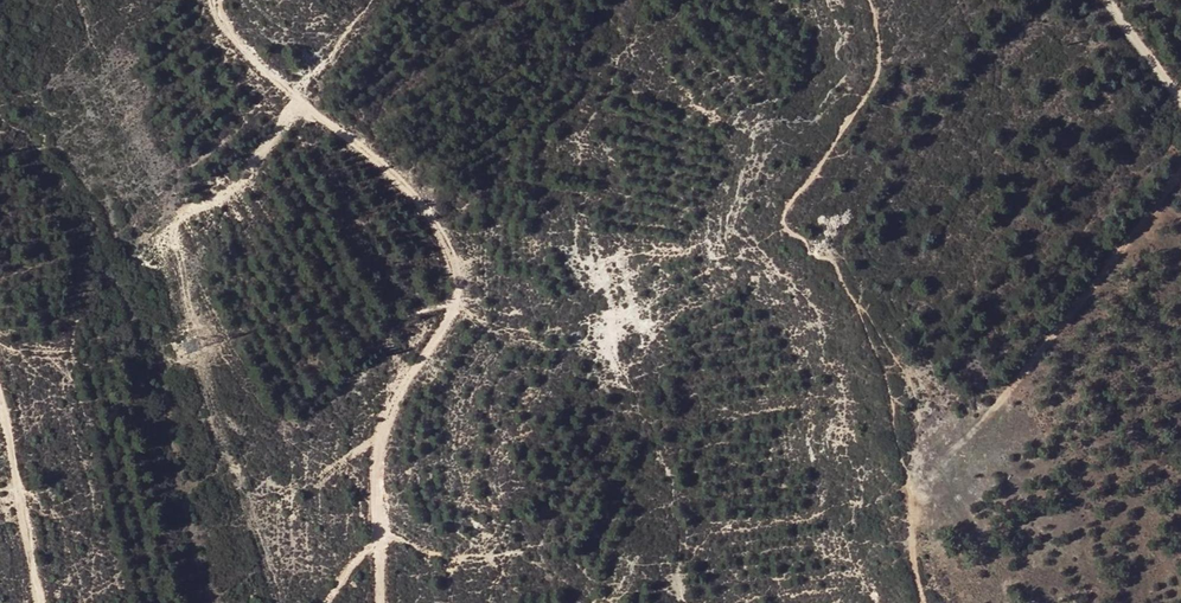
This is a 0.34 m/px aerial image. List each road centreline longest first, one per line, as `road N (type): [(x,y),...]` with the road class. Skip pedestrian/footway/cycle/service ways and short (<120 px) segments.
road 1 (track): [(219,0),(234,36),(398,180),(453,266),(448,329),(389,404),(372,449),(380,602)]
road 2 (track): [(1180,175),(965,441)]
road 3 (track): [(0,385),(40,602)]
road 4 (track): [(1110,0),(1180,98)]

